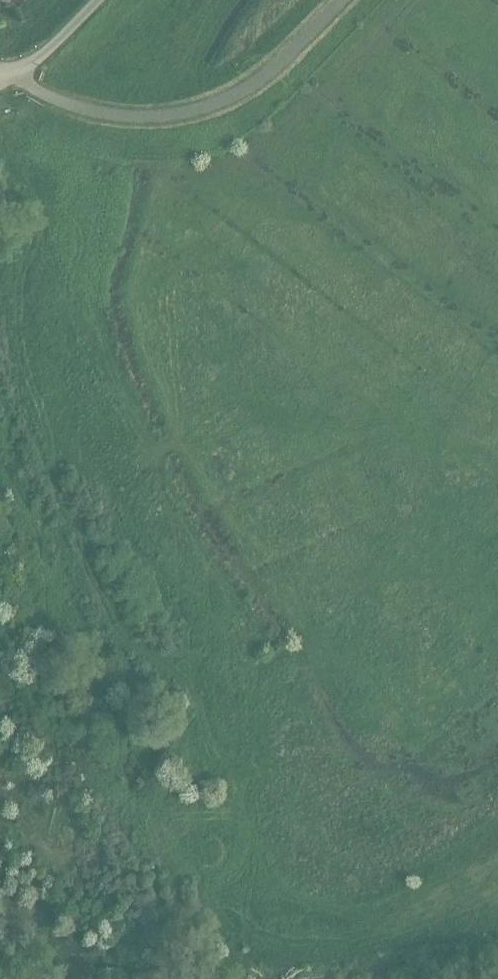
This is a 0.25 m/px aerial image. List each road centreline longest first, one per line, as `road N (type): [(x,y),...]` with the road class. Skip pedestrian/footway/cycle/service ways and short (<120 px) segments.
road 1 (unclassified): [(0,74),(27,71),(98,0)]

